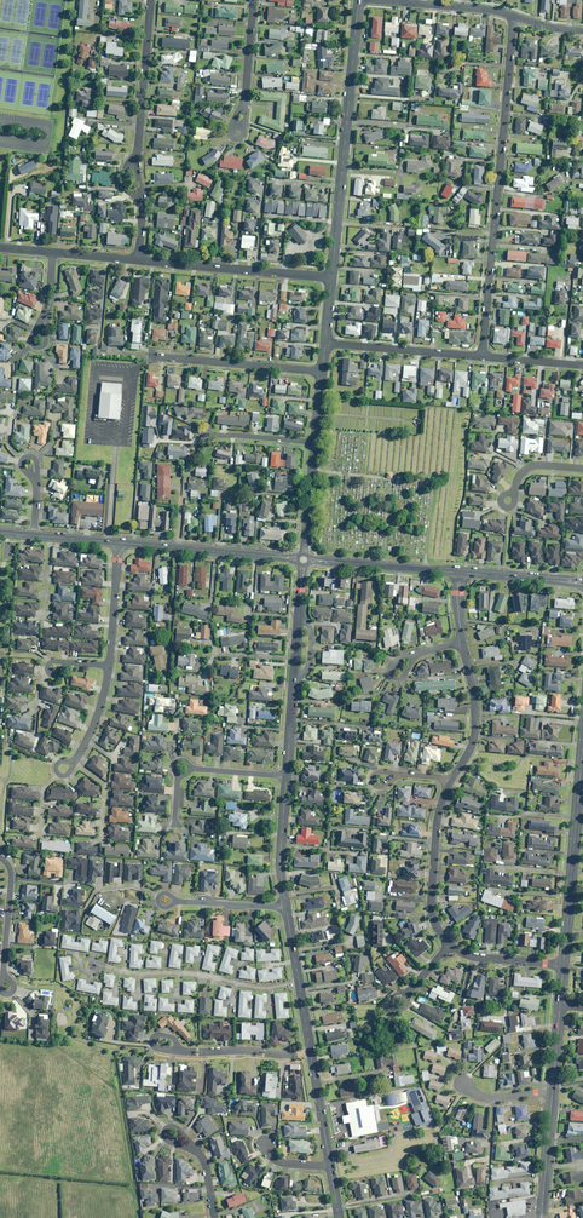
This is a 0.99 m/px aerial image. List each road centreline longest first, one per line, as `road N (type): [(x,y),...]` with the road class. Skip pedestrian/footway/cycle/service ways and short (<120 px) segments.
road 1 (residential): [(482,357),(513,15)]
road 2 (residential): [(358,0),(331,276)]
road 3 (residential): [(302,567),(286,777)]
road 4 (residential): [(138,259),(331,276)]
road 5 (residential): [(298,981),(237,986),(106,966)]
road 6 (tertiary): [(118,543),(294,558)]
road 7 (residential): [(147,357),(322,372)]
road 8 (residential): [(451,781),(437,824),(431,898),(450,945)]
road 9 (residential): [(175,825),(181,767),(286,777)]
road 10 (residential): [(482,357),(325,343)]
road 11 (residential): [(137,157),(150,0)]
road 12 (tertiary): [(563,964),(577,808)]
road 13 (tertiary): [(311,560),(459,573)]
road 14 (residential): [(462,642),(476,720),(451,781)]
road 15 (residential): [(371,0),(513,15)]
road 16 (residential): [(311,1052),(178,1051)]
road 17 (residential): [(0,858),(10,869),(6,986)]
road 18 (residential): [(286,777),(286,907)]
road 19 (residential): [(118,543),(109,666)]
road 20 (tertiary): [(459,573),(582,581)]

